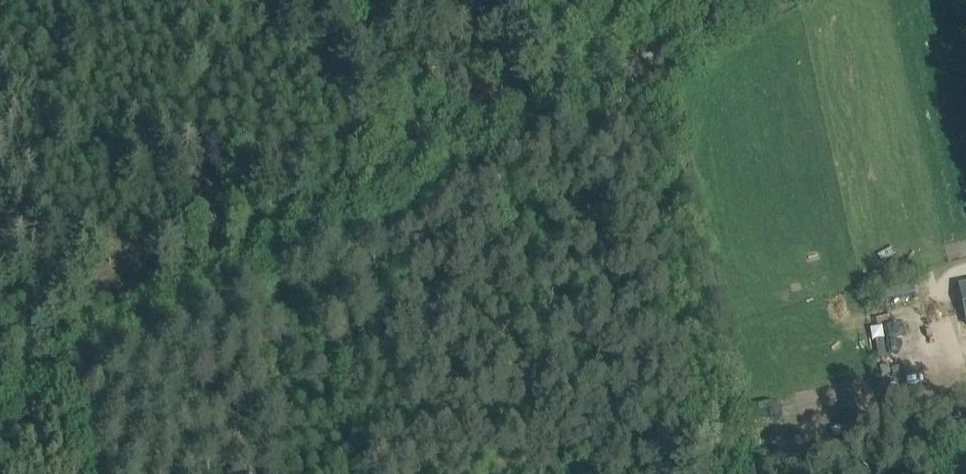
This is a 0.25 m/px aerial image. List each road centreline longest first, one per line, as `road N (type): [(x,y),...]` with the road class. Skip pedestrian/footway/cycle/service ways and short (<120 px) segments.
road 1 (track): [(0,400),(754,0)]

